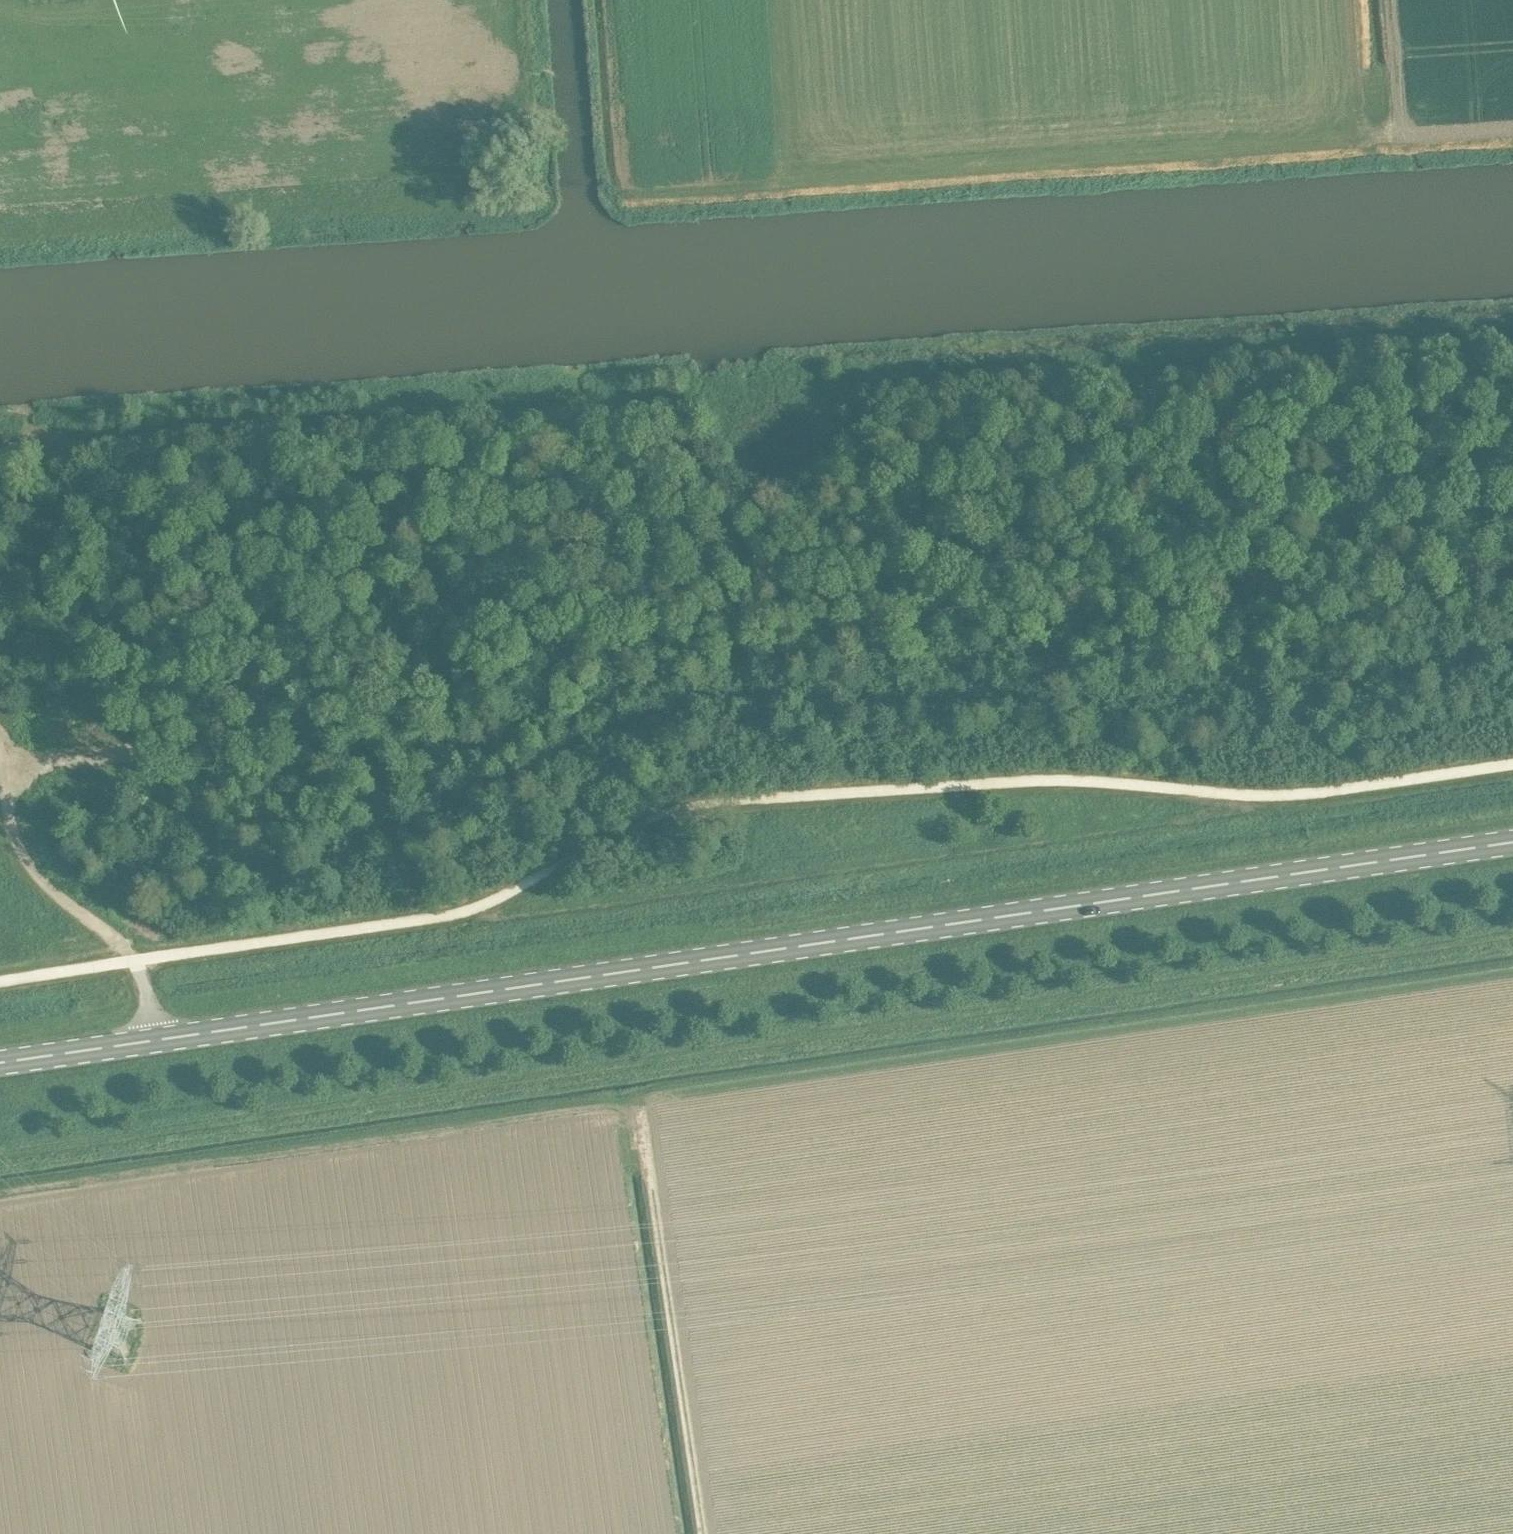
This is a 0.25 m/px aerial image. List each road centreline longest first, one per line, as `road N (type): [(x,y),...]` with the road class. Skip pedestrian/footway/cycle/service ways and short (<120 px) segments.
road 1 (primary): [(0,1063),(1512,843)]
road 2 (track): [(703,1533),(650,1176)]
road 3 (track): [(0,803),(23,864),(112,937),(130,962),(155,1040)]
road 4 (track): [(0,764),(135,749)]

